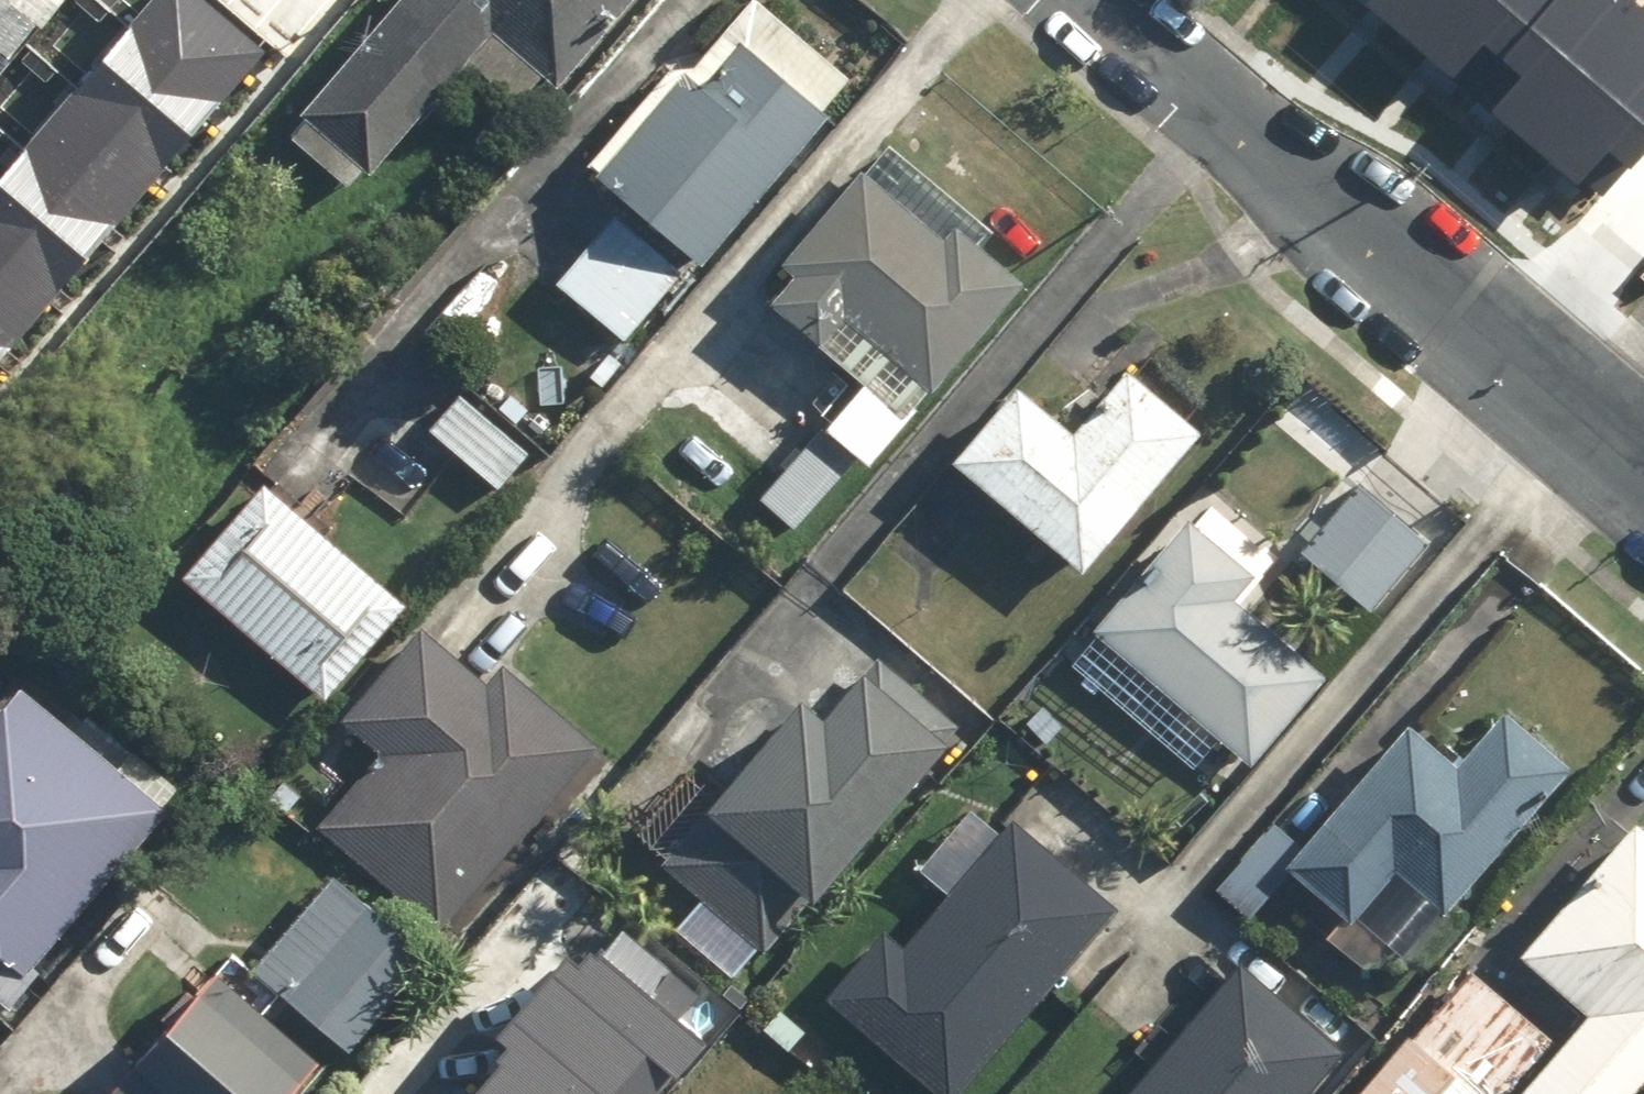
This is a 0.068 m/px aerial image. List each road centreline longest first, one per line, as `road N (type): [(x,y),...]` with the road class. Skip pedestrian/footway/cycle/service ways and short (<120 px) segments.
road 1 (residential): [(1099,0),(1643,466)]

